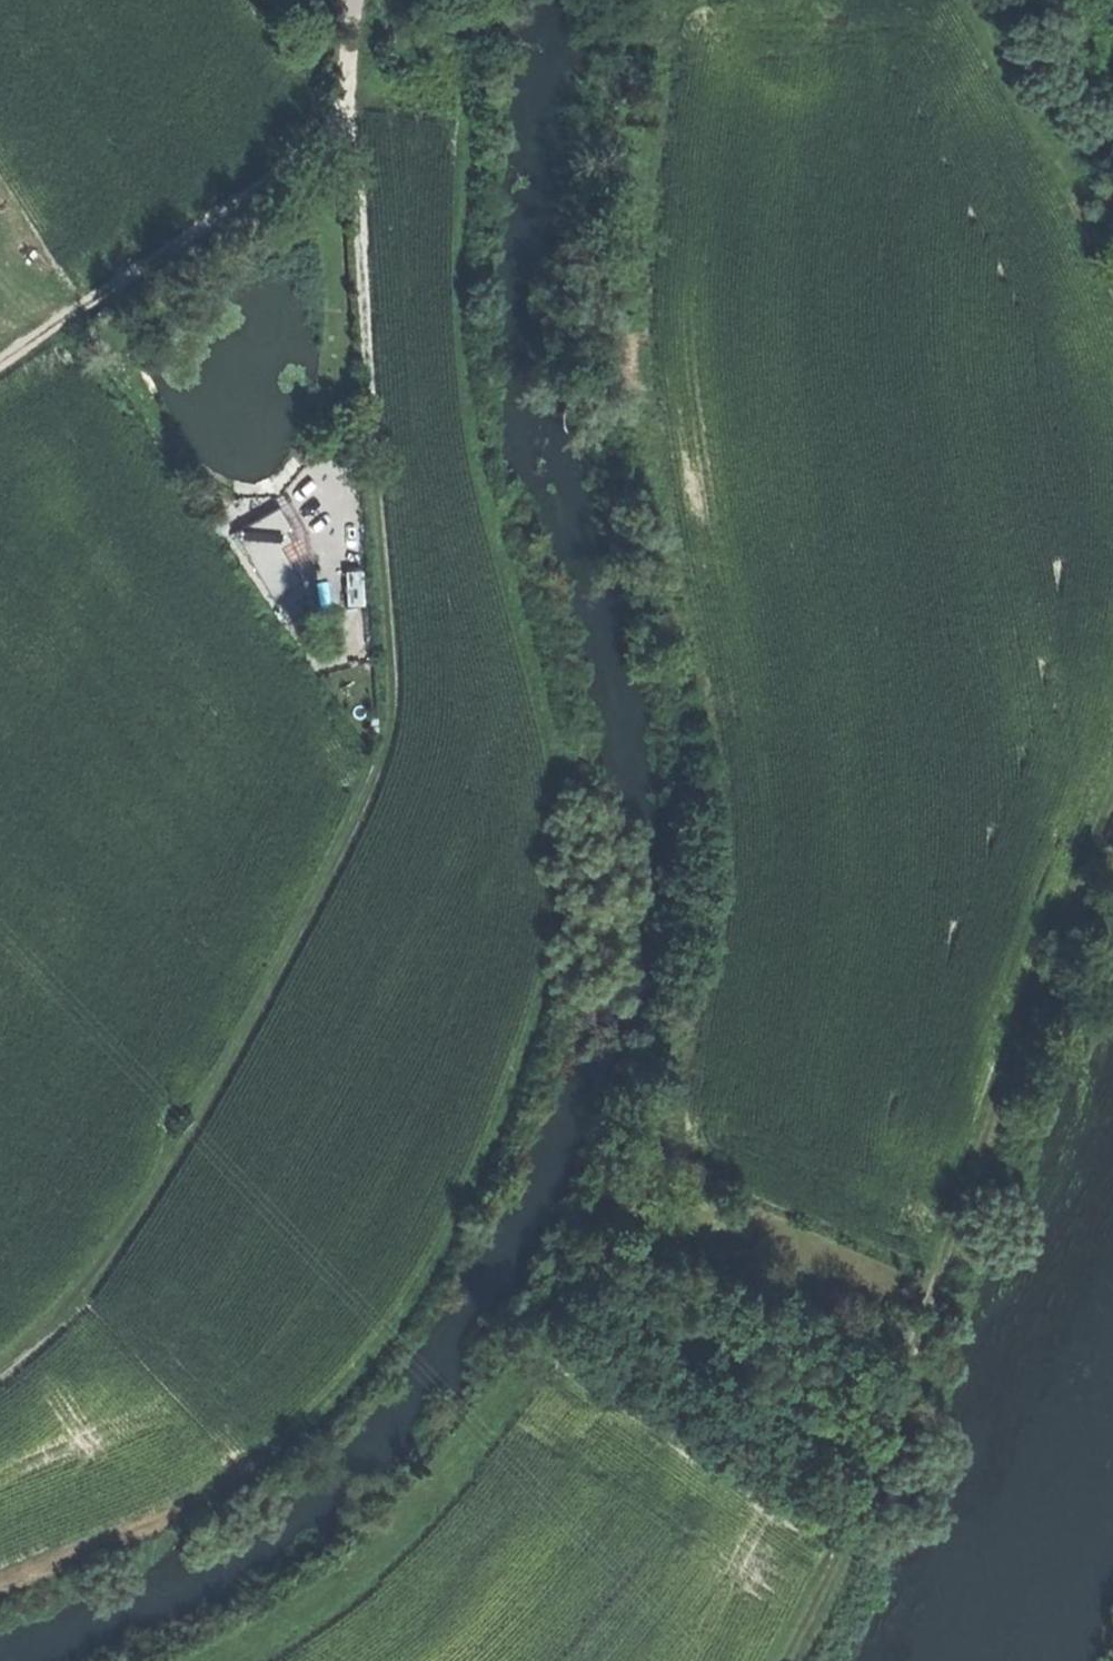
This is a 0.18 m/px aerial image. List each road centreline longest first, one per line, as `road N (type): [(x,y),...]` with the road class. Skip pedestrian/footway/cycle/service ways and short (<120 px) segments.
road 1 (track): [(344,108),(392,736),(380,773),(256,1010),(134,1221),(65,1313),(0,1366)]
road 2 (track): [(785,1660),(931,1320),(1112,795)]
road 3 (track): [(351,0),(344,108),(216,222),(0,366)]
road 4 (track): [(1112,261),(987,0)]

